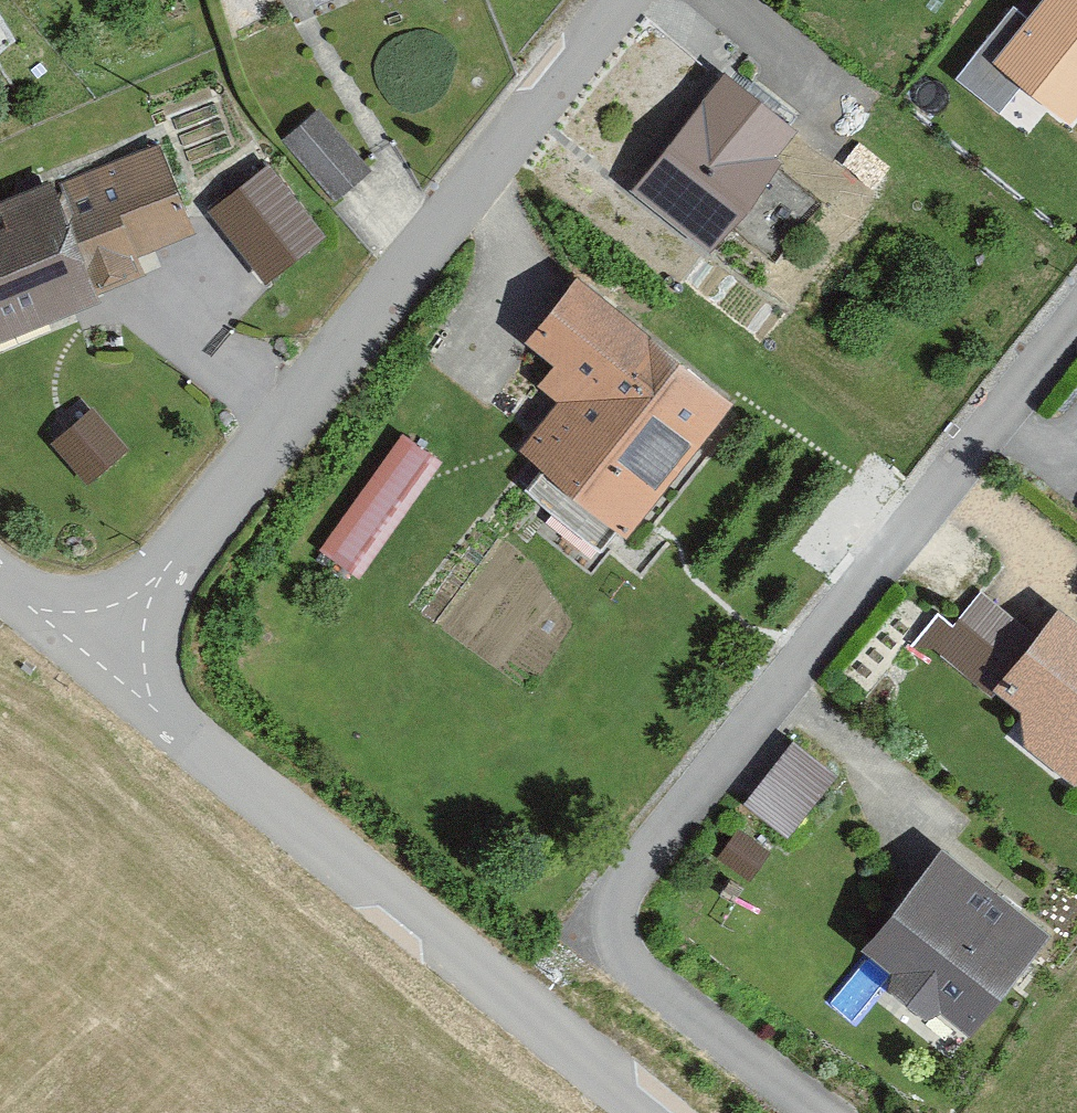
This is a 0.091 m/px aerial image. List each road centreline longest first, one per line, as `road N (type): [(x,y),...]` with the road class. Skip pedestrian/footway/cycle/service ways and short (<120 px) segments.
road 1 (residential): [(825,1112),(634,969),(618,932),(623,892),(1076,325)]
road 2 (unclassified): [(102,661),(619,0)]
road 3 (unclassified): [(633,1112),(102,661)]
road 4 (unclassified): [(102,661),(0,578)]

